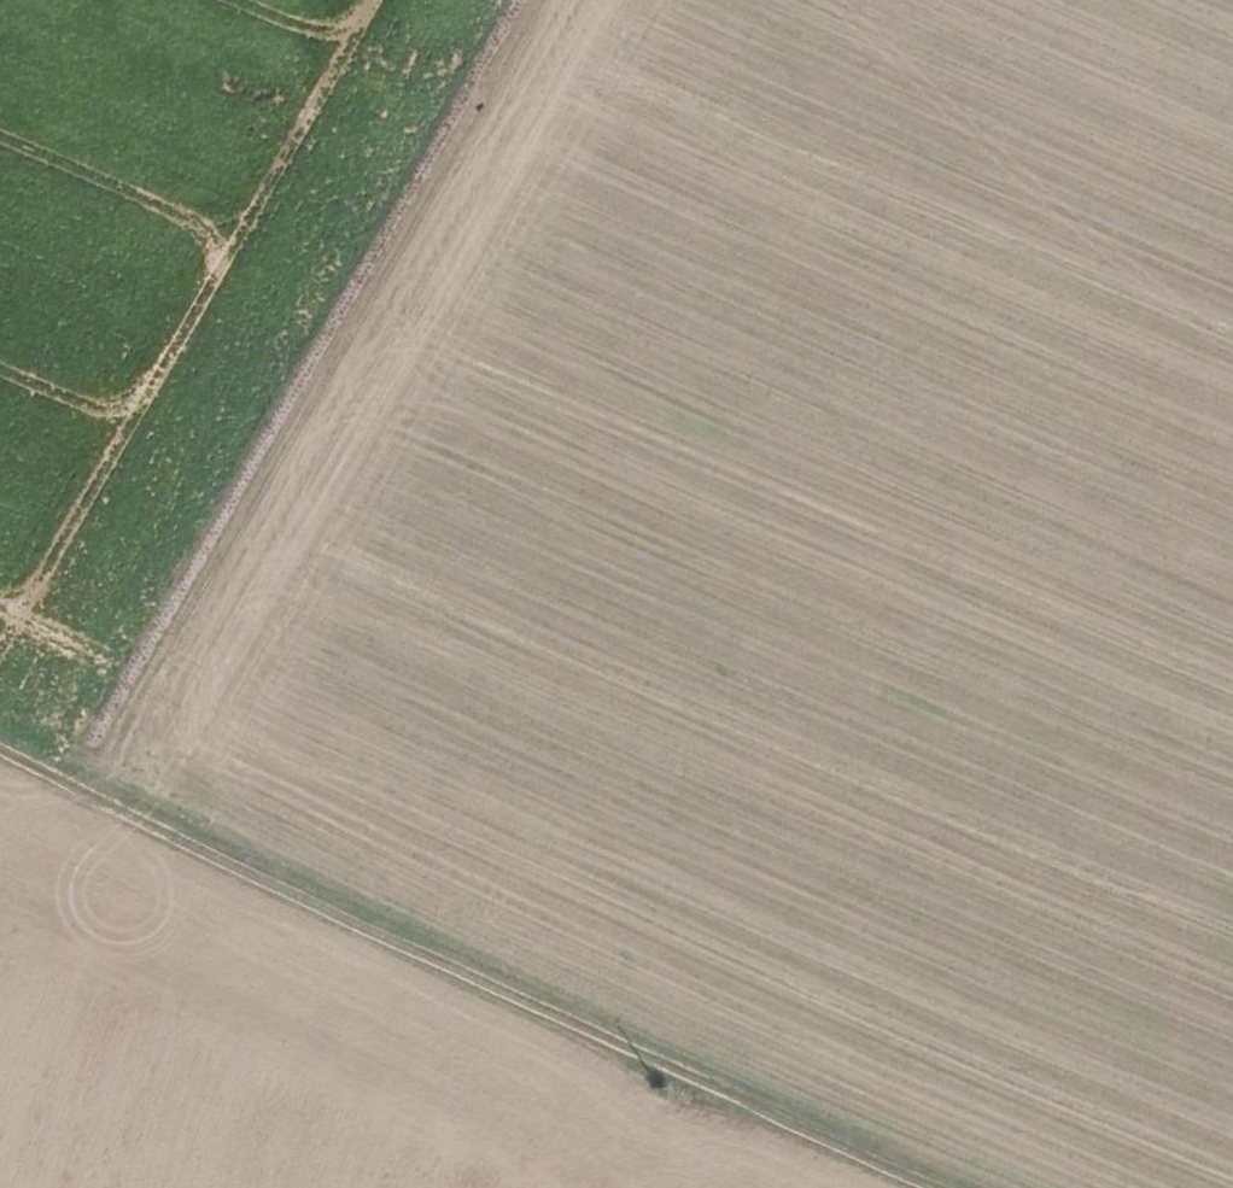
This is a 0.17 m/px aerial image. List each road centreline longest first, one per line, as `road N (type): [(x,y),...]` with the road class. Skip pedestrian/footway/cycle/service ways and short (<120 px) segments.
road 1 (track): [(952,1187),(639,1058),(0,746)]

